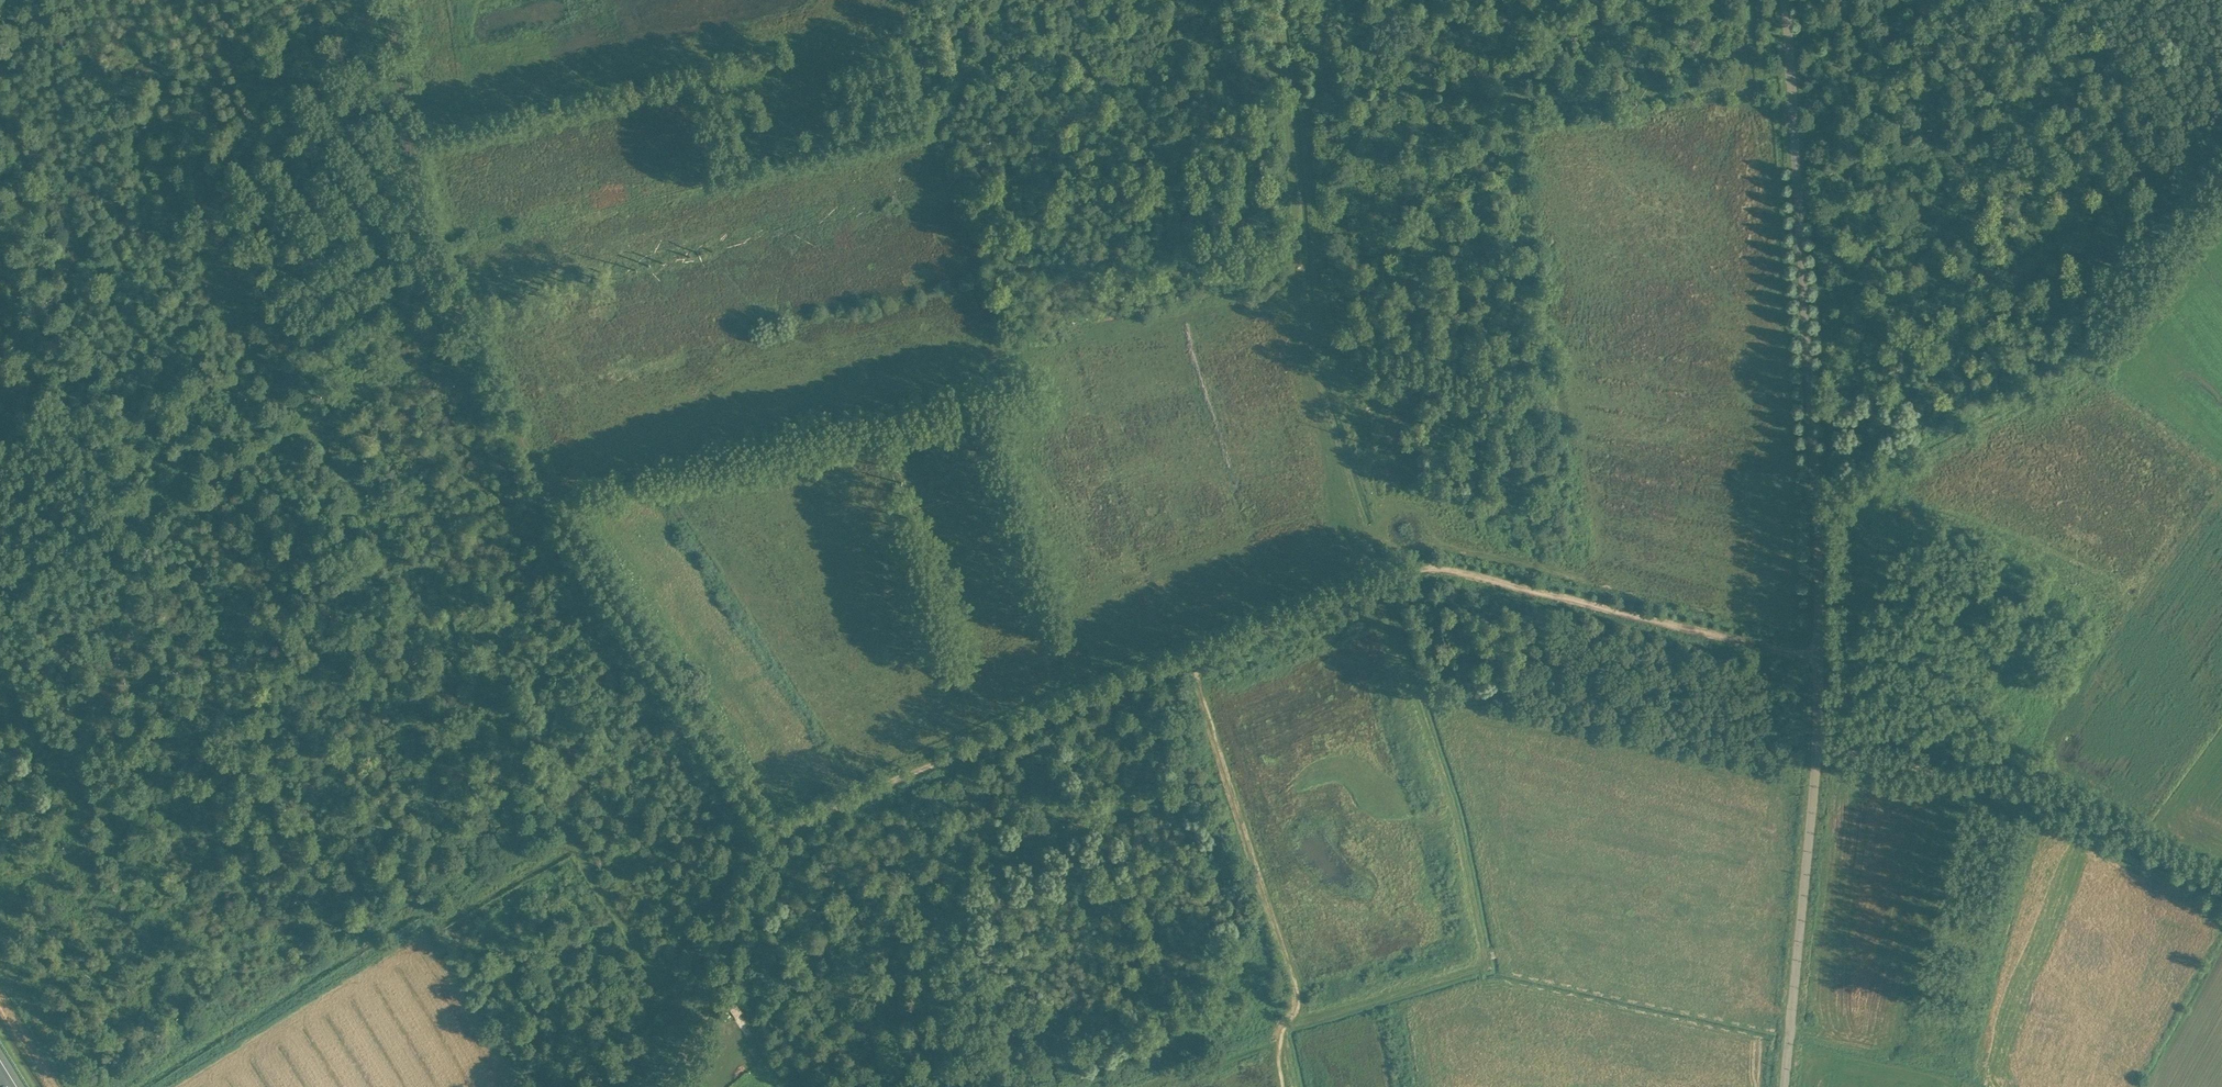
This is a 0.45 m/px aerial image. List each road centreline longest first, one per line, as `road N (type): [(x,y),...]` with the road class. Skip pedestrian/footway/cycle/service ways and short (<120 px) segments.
road 1 (track): [(775,833),(1413,570),(1448,570),(1818,658)]
road 2 (unclassified): [(1785,1086),(1818,745),(1820,596),(1787,0)]
road 3 (track): [(775,833),(513,430),(466,335),(407,205),(383,0)]
road 4 (track): [(466,335),(0,610)]
road 5 (track): [(1817,502),(2086,360),(2221,181)]
road 6 (track): [(2221,874),(2041,786),(1818,745)]
road 7 (track): [(659,1086),(701,1024),(775,833)]

